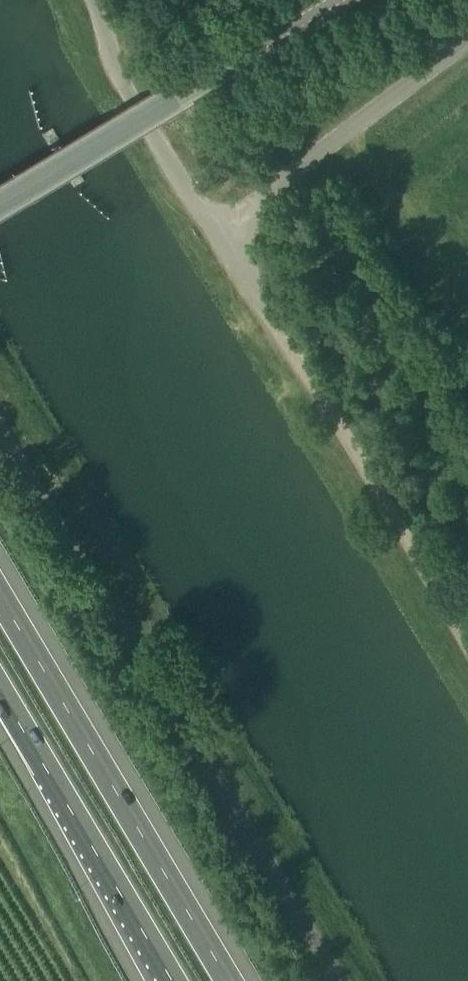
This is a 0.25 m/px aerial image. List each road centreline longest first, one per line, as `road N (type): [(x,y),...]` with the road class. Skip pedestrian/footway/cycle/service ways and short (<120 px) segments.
road 1 (unclassified): [(348,980),(0,425)]
road 2 (track): [(214,231),(467,654)]
road 3 (motorway): [(232,980),(0,598)]
road 4 (secondary): [(0,198),(330,0)]
road 5 (motorway): [(0,692),(173,980)]
road 6 (unclassified): [(214,231),(467,38)]
road 7 (unclassified): [(214,231),(131,101)]

